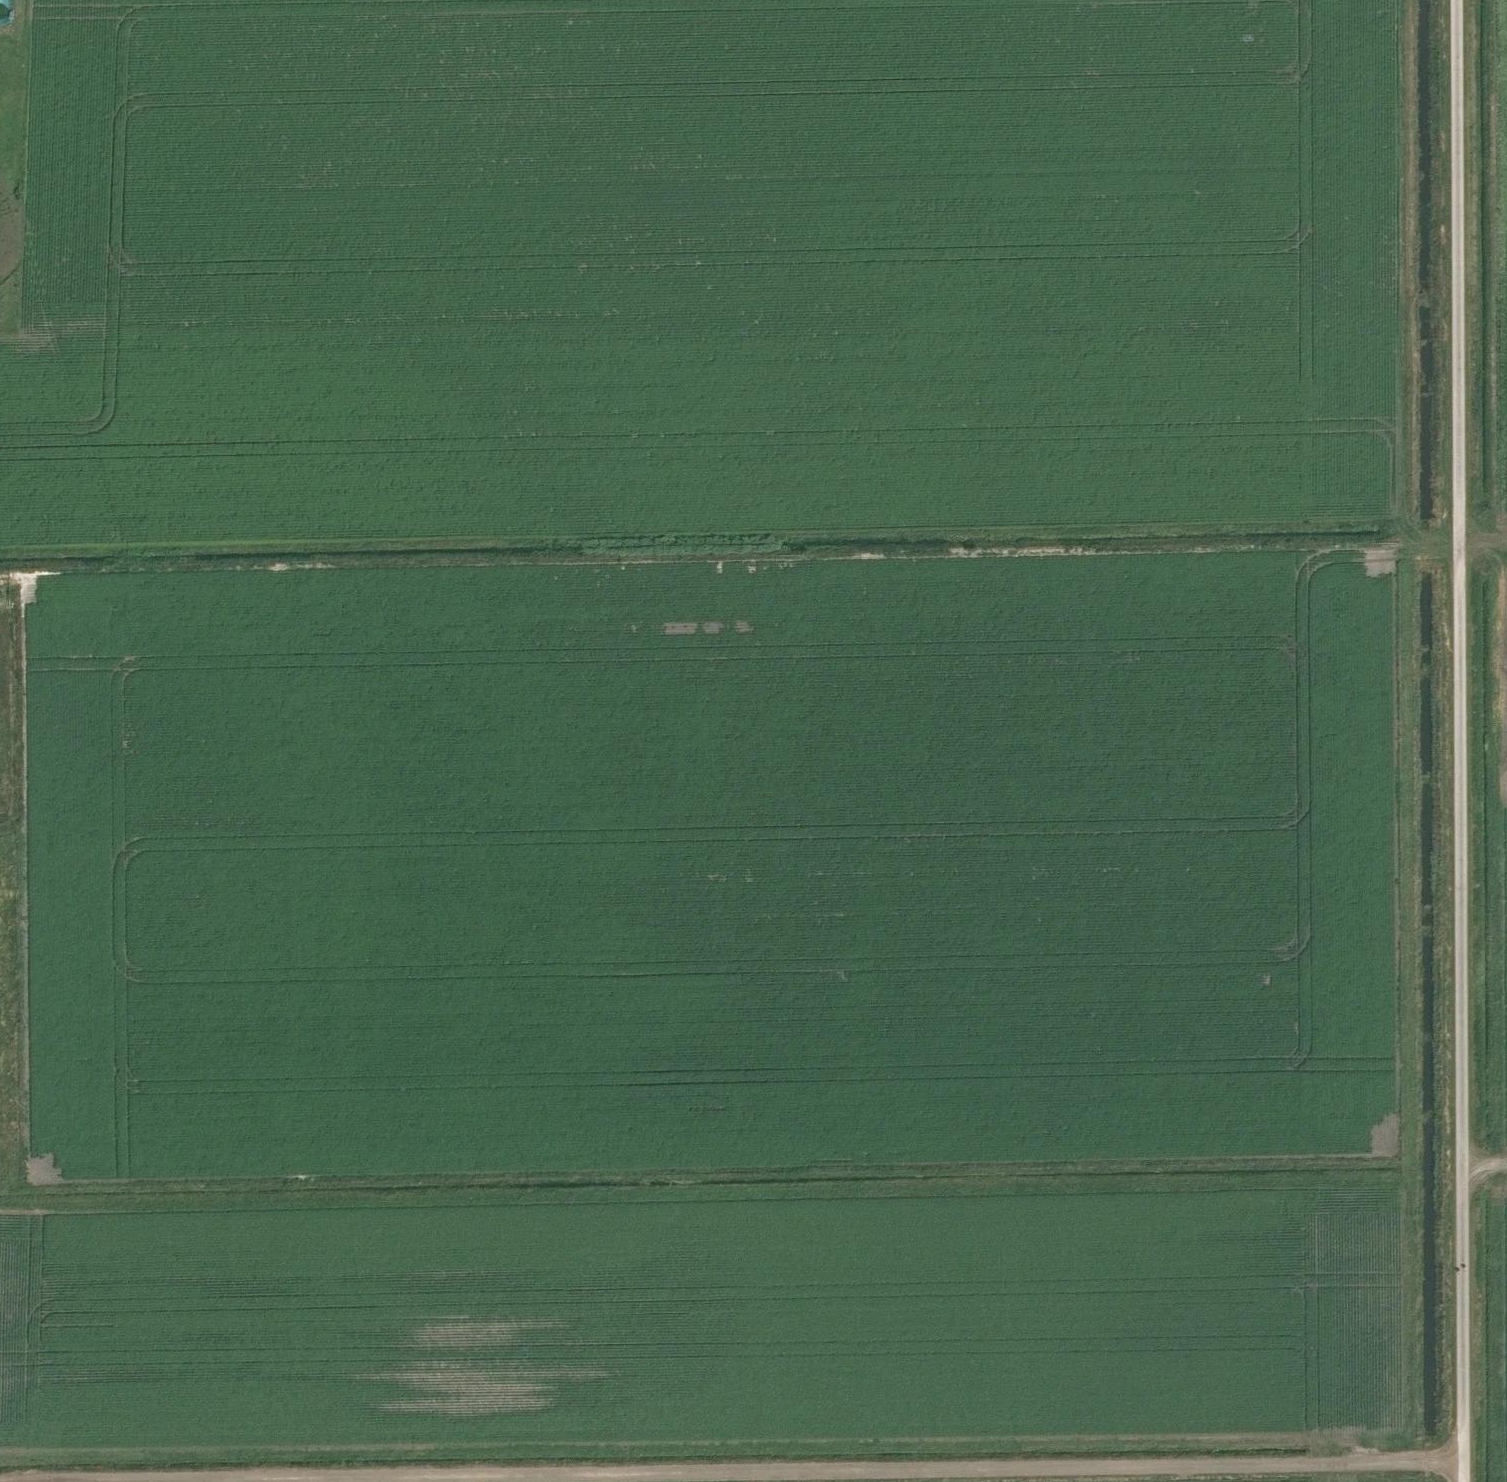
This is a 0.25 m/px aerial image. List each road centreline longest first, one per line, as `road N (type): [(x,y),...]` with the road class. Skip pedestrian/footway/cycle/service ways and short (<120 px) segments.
road 1 (unclassified): [(1463,1481),(1455,0)]
road 2 (track): [(1463,1460),(150,1481)]

